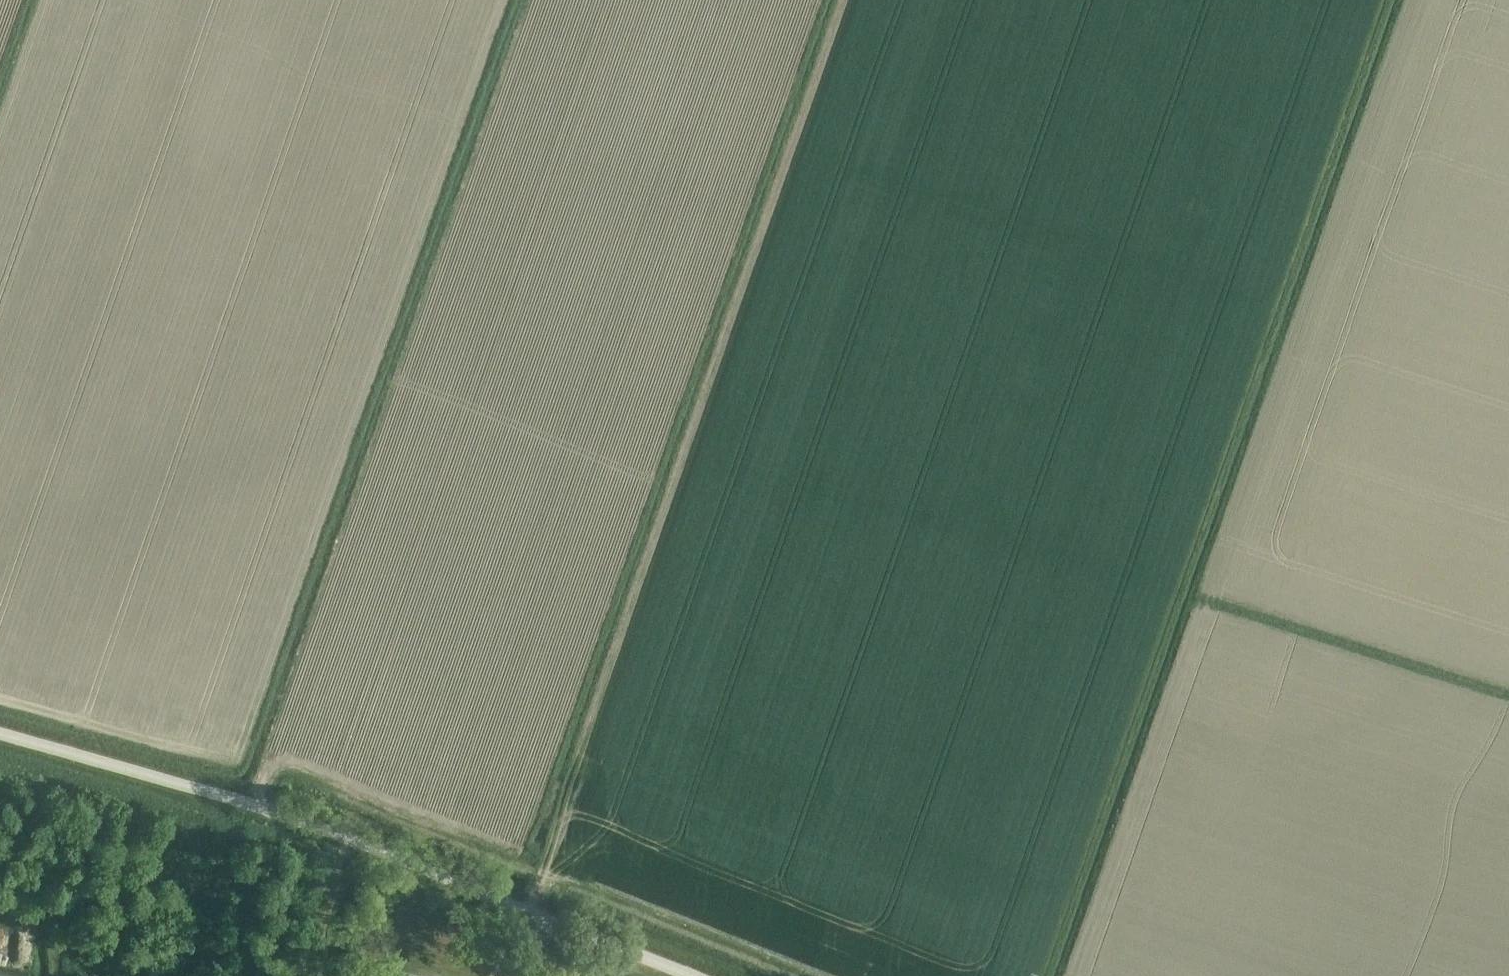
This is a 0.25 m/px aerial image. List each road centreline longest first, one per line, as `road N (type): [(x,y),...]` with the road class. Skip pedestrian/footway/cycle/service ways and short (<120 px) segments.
road 1 (unclassified): [(684,975),(294,820),(0,735)]

